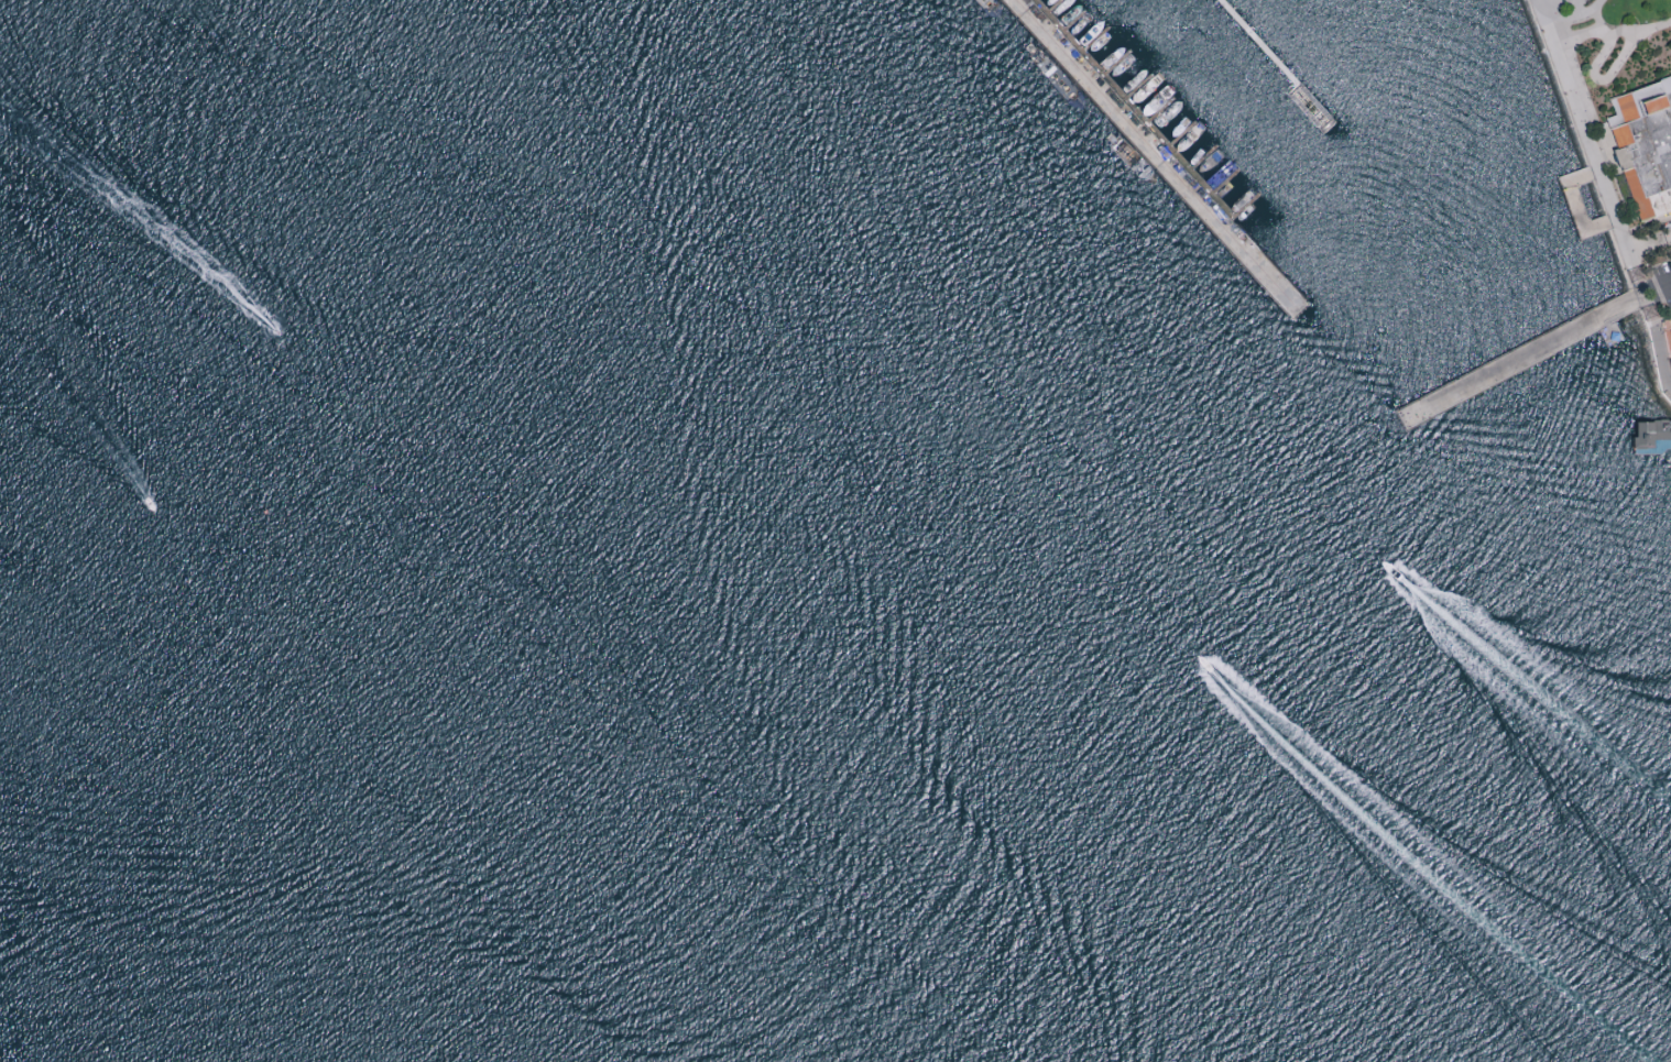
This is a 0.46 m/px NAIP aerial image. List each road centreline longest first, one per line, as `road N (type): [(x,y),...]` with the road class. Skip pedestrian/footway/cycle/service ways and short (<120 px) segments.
road 1 (residential): [(1665,289),(1400,423)]

